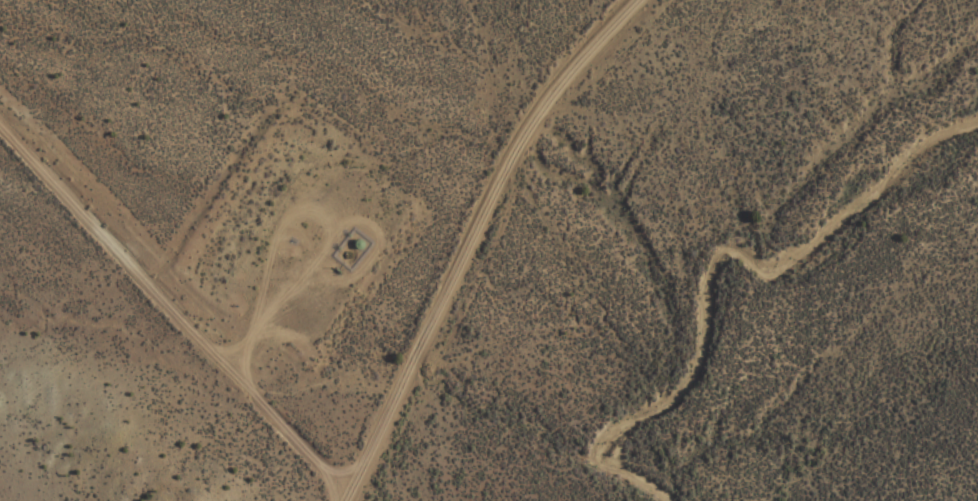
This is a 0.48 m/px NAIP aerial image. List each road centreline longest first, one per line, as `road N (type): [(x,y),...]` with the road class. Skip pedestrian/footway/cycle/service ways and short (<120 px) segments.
road 1 (tertiary): [(608,0),(444,186),(359,431),(317,474),(310,500)]
road 2 (residential): [(0,145),(274,453),(317,474)]

